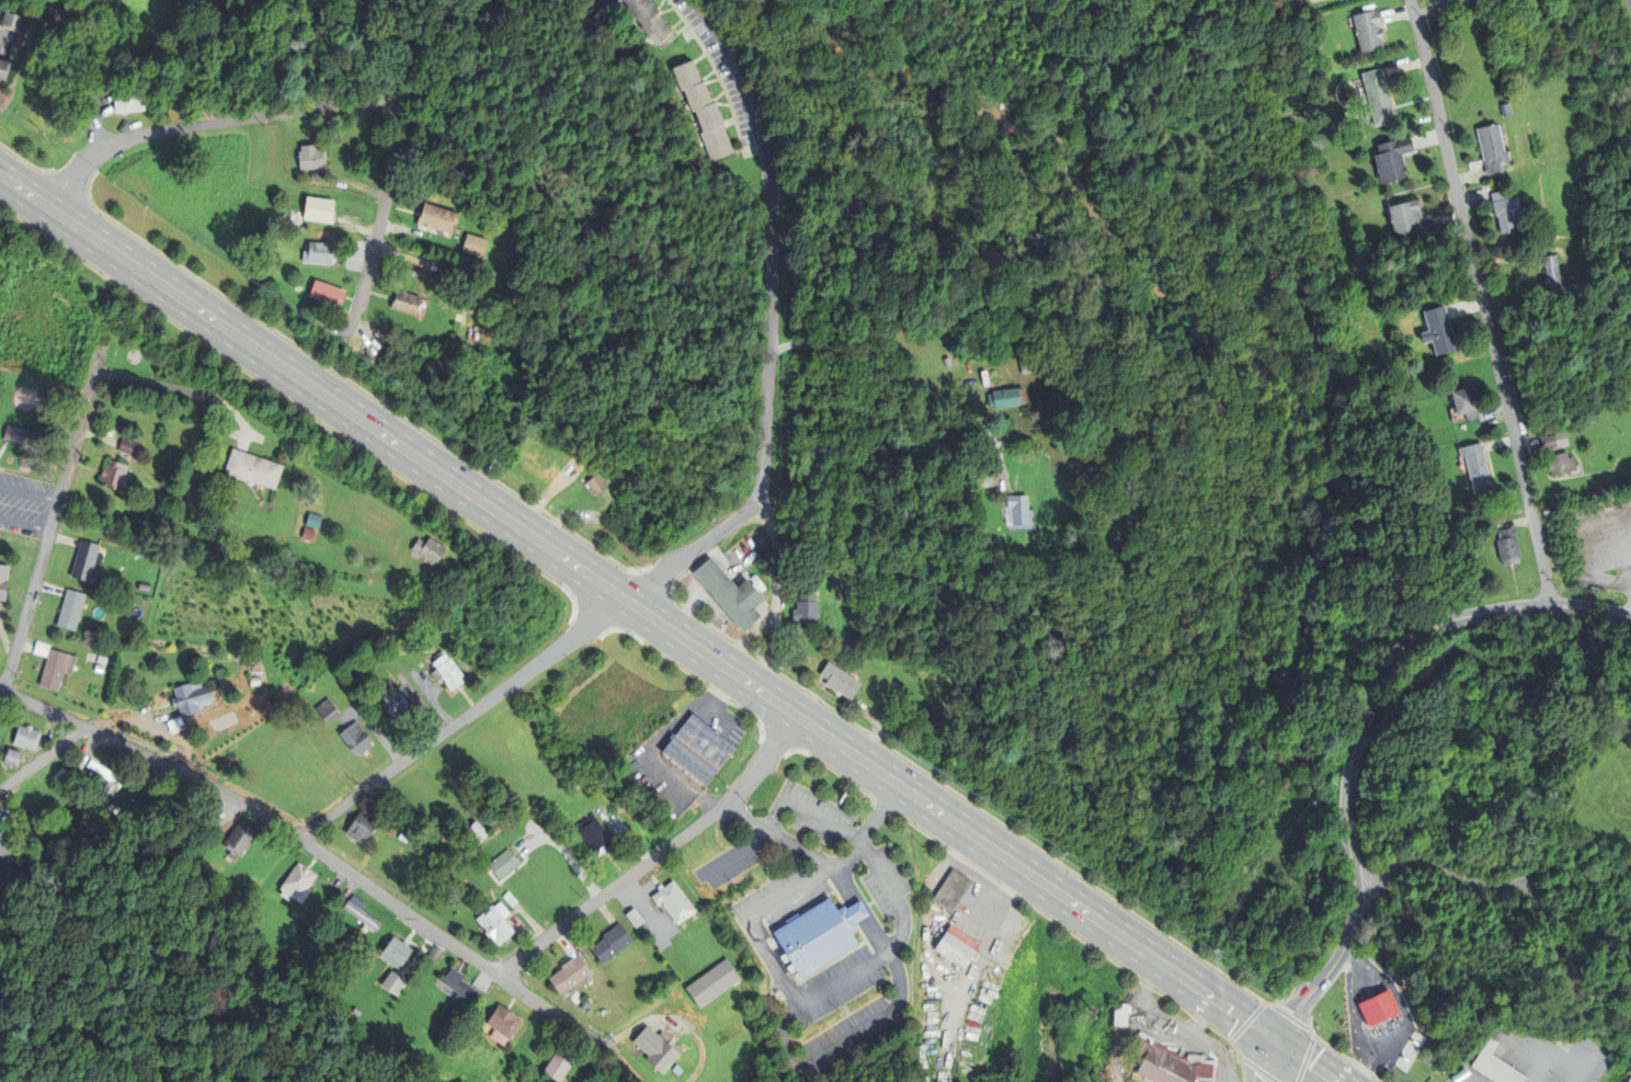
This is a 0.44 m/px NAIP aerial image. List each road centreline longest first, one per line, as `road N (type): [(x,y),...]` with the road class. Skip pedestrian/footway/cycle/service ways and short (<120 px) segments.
road 1 (primary): [(1336,1081),(0,174)]
road 2 (residential): [(1630,617),(1573,607),(1489,613),(1433,629),(1394,659),(1368,709),(1348,779),(1357,906),(1349,942),(1273,1038)]
road 3 (residential): [(1550,607),(1411,0)]
road 4 (residential): [(352,321),(401,130),(390,109),(287,112),(106,146),(50,208)]
road 5 (residential): [(297,835),(629,602)]
road 6 (residential): [(500,976),(722,807),(795,714)]
road 7 (residential): [(606,1048),(297,835)]
road 8 (residential): [(0,688),(104,338)]
road 9 (residential): [(297,835),(166,763),(0,688)]
road 10 (track): [(1356,888),(1415,862),(1492,882),(1522,878),(1531,868),(1530,851),(1513,828),(1425,791)]

